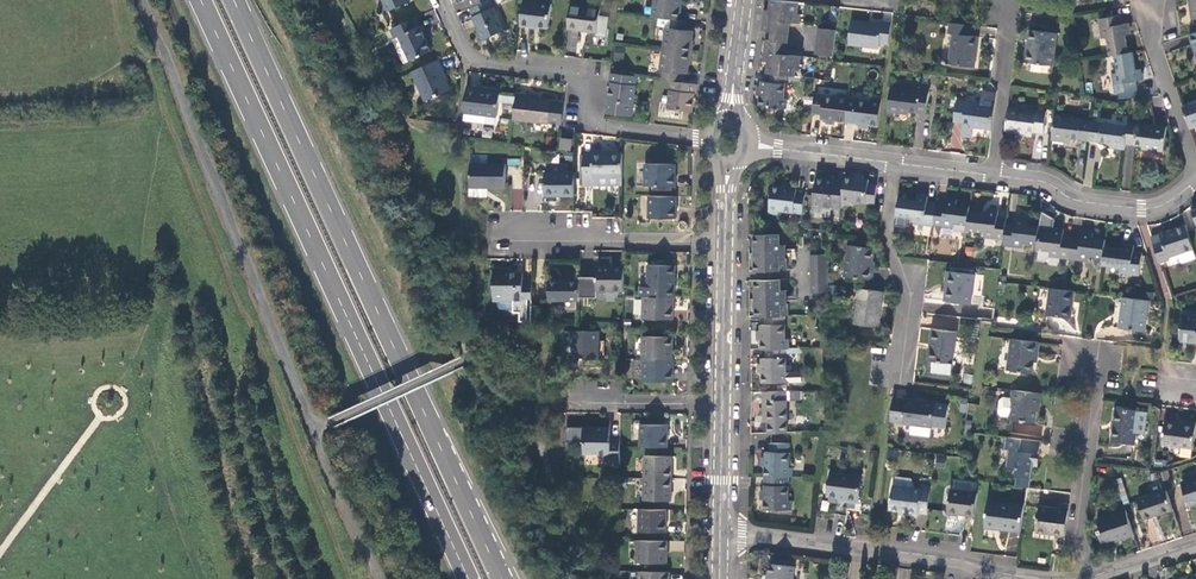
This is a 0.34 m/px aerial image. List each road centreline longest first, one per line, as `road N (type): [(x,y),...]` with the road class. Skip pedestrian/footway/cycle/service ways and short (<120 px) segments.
road 1 (trunk): [(505,578),(235,0)]
road 2 (trunk): [(201,0),(469,578)]
road 3 (residential): [(710,136),(581,121),(582,74),(469,61),(443,0)]
road 4 (residential): [(719,532),(959,559),(1015,577)]
road 5 (track): [(0,553),(100,417),(123,410),(121,392),(98,391),(97,413)]
road 6 (residential): [(725,243),(491,237)]
road 7 (residential): [(1100,357),(1074,534),(1087,578)]
road 8 (residential): [(902,381),(910,290),(886,240),(894,164)]
road 9 (residential): [(1195,178),(1157,208),(1084,205),(1046,185),(990,178)]
road 10 (residential): [(1195,178),(1149,21),(1166,14),(1165,0)]
road 11 (residential): [(990,178),(1012,0)]
road 12 (tertiary): [(722,404),(725,243)]
road 13 (residential): [(722,404),(566,397)]
road 14 (residential): [(894,164),(752,148)]
road 15 (tertiary): [(719,532),(722,404)]

